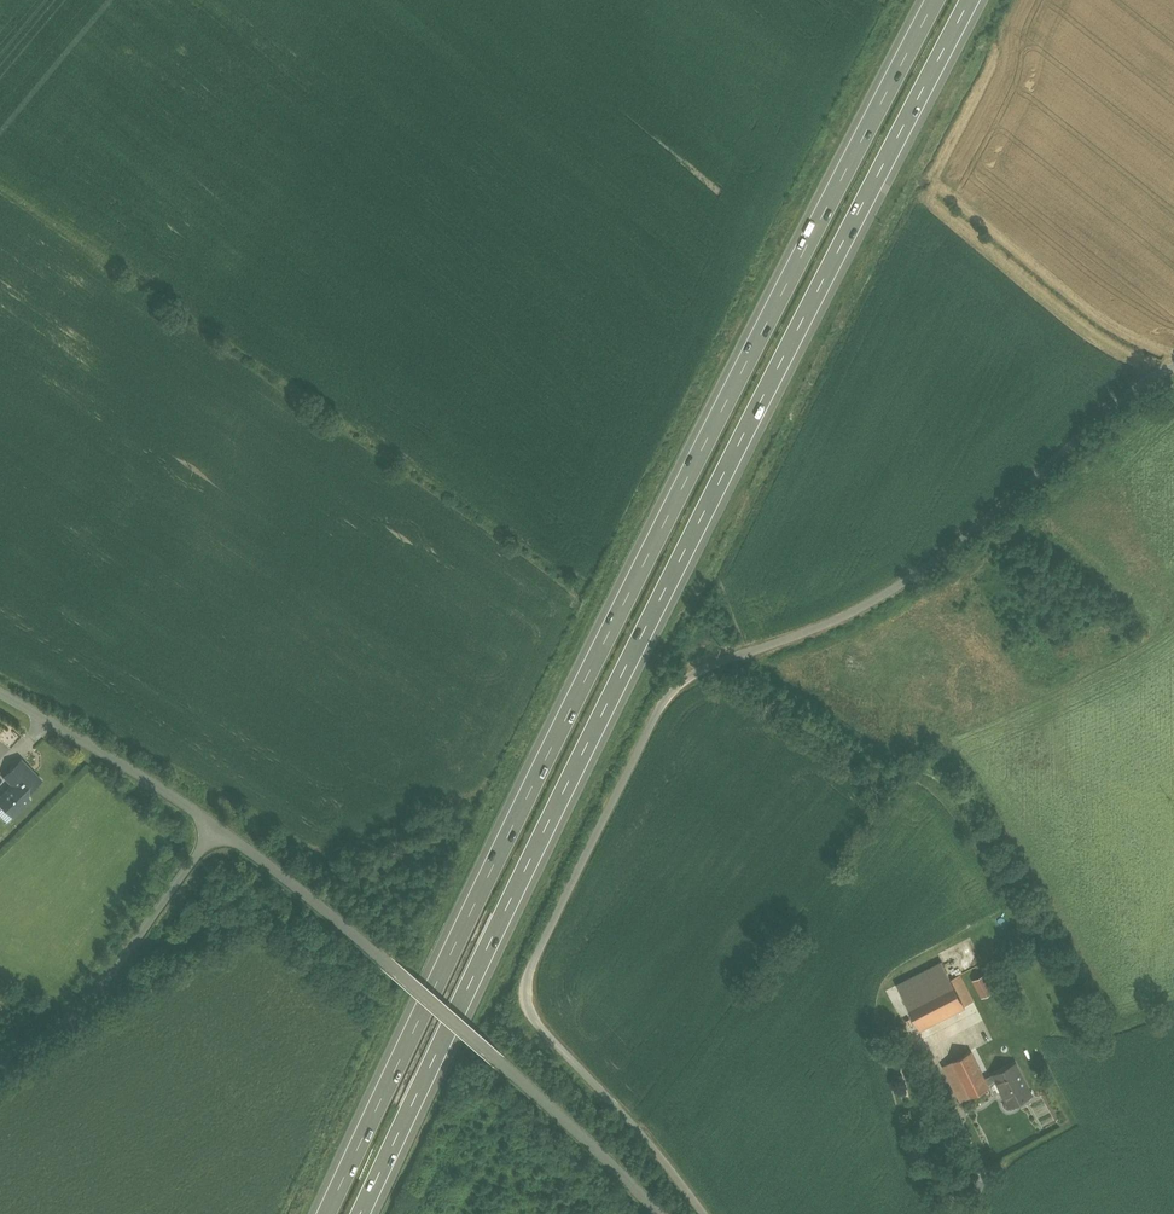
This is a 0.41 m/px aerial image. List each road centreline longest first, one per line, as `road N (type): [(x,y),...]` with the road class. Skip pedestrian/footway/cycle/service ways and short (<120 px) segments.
road 1 (motorway): [(931,0),(463,905),(317,1213)]
road 2 (motorway): [(364,1213),(503,921),(977,0)]
road 3 (unclassified): [(705,1213),(642,1125),(538,1017),(527,980),(660,698),(700,664),(853,614),(937,562),(1142,383),(1173,369)]
road 4 (unclassified): [(663,1213),(498,1045),(386,946),(217,817)]
road 5 (unclassified): [(0,1062),(57,1028),(217,817)]
road 6 (unclassified): [(217,817),(0,686)]

